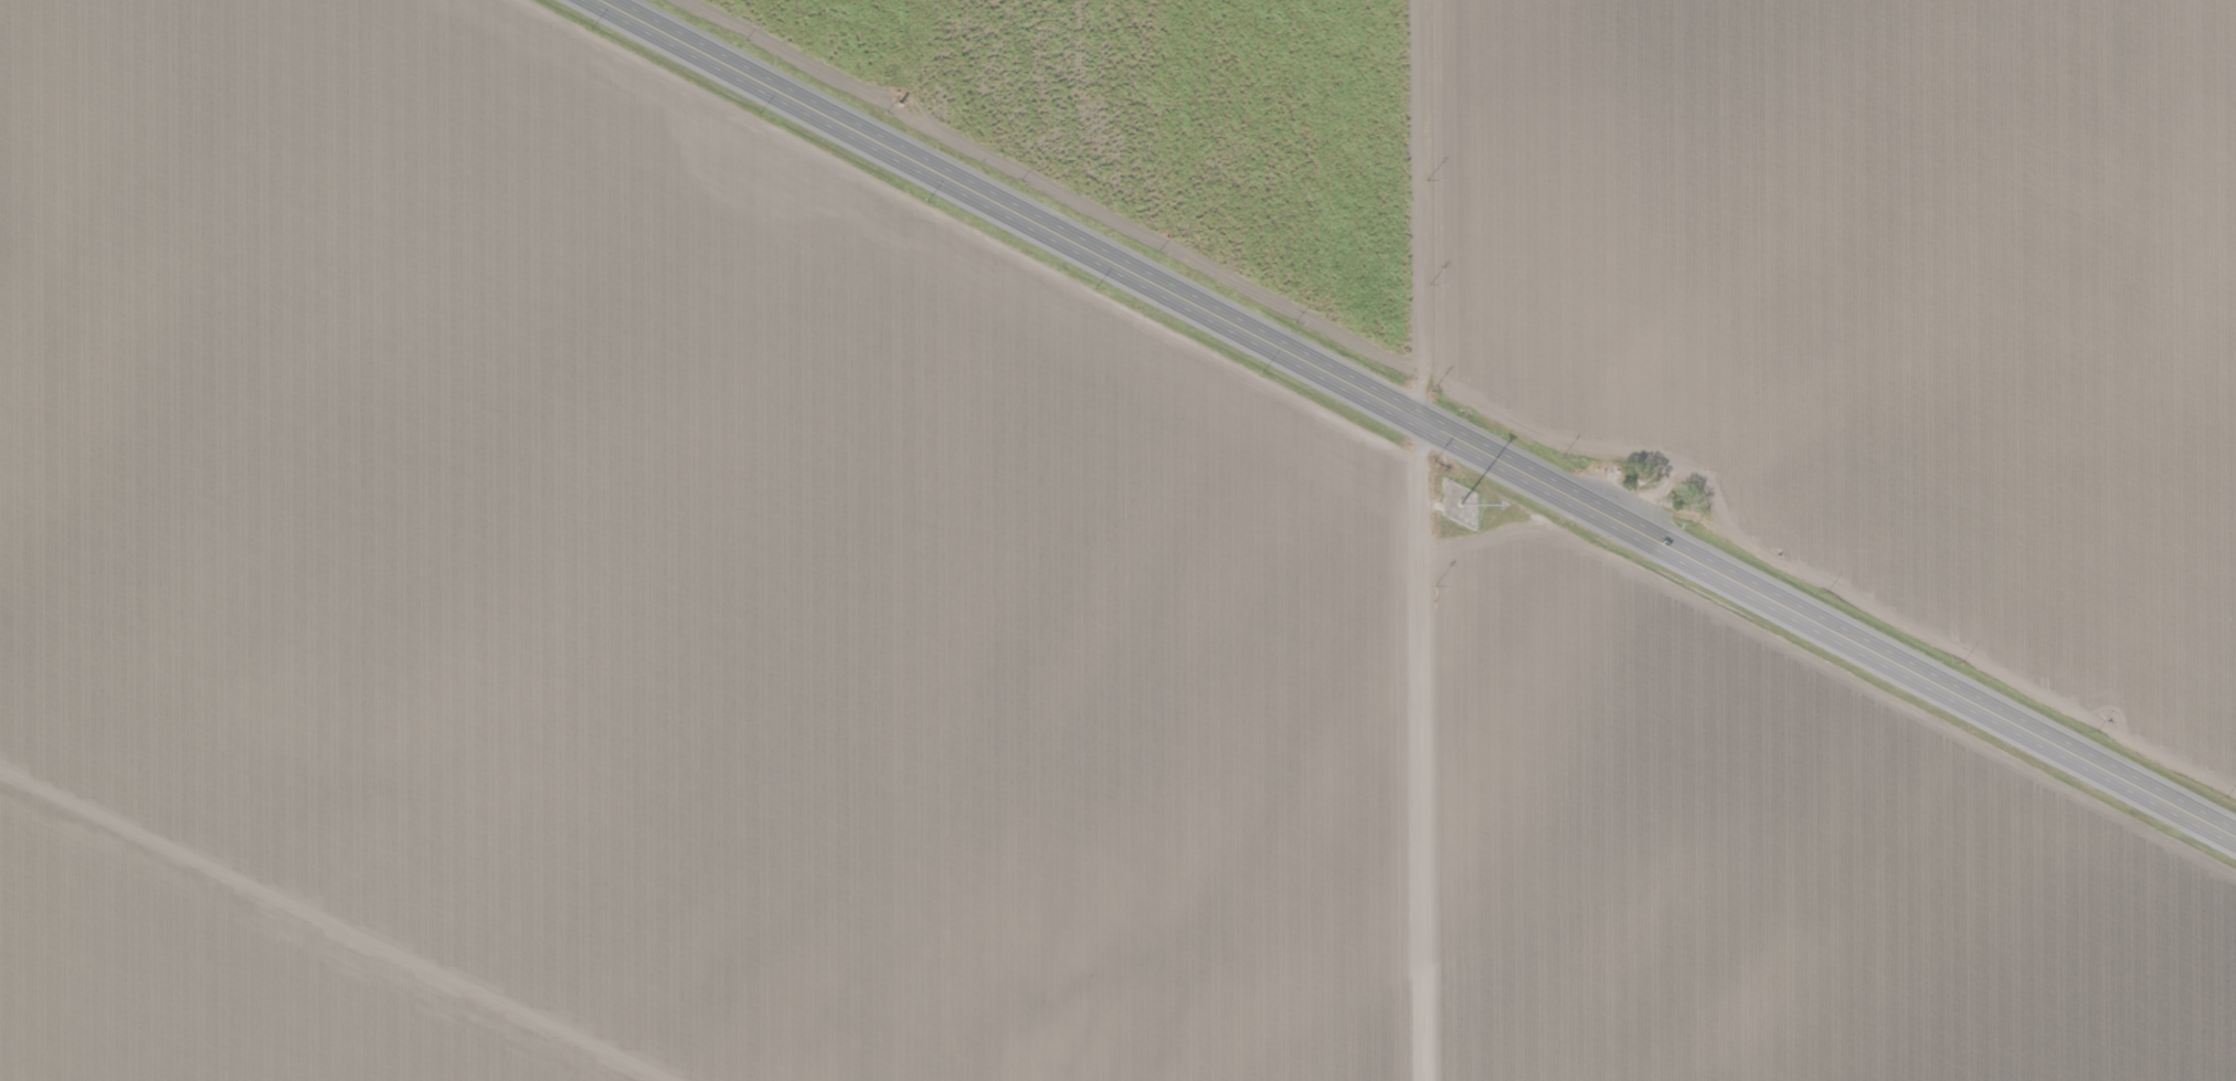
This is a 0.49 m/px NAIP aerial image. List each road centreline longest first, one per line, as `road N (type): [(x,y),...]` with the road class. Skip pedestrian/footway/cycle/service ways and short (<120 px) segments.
road 1 (primary): [(585,0),(2235,841)]
road 2 (residential): [(1415,0),(1422,1080)]

